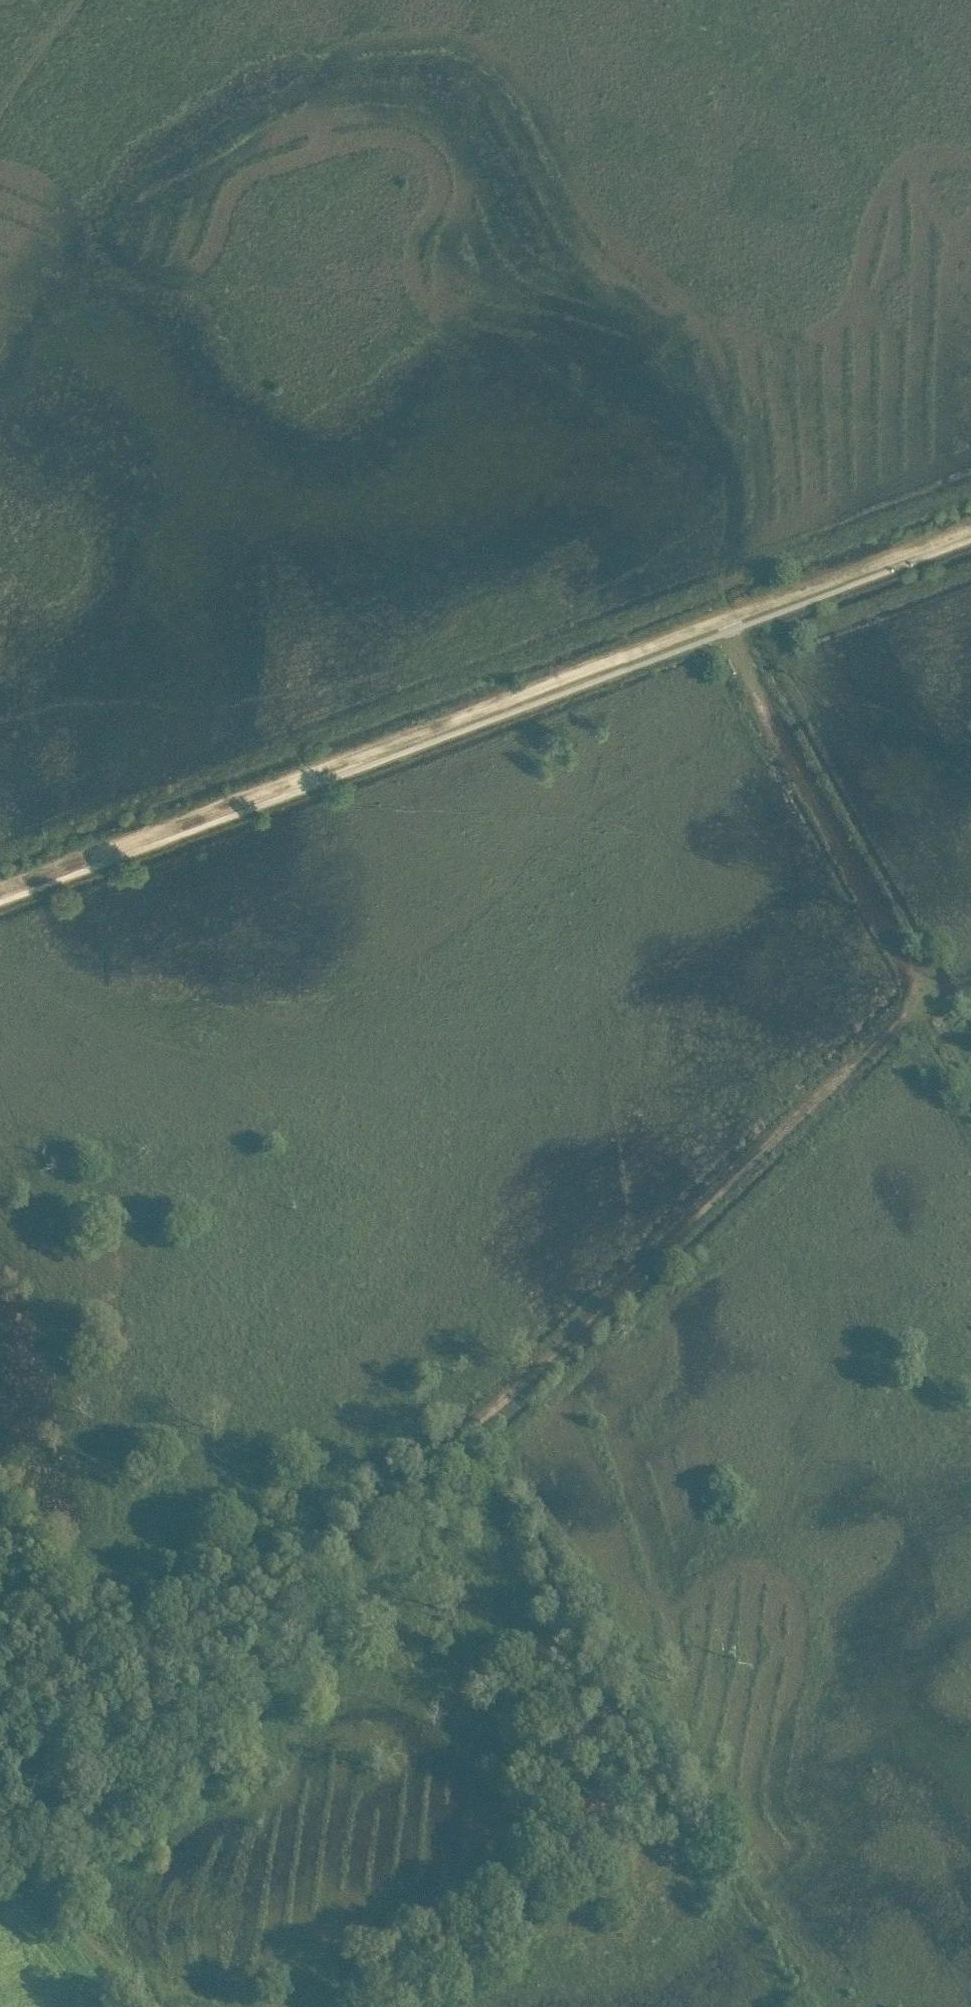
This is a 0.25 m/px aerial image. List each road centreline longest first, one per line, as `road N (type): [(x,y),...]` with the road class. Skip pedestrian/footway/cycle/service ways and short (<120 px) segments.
road 1 (track): [(723,619),(0,890)]
road 2 (track): [(970,525),(723,619)]

